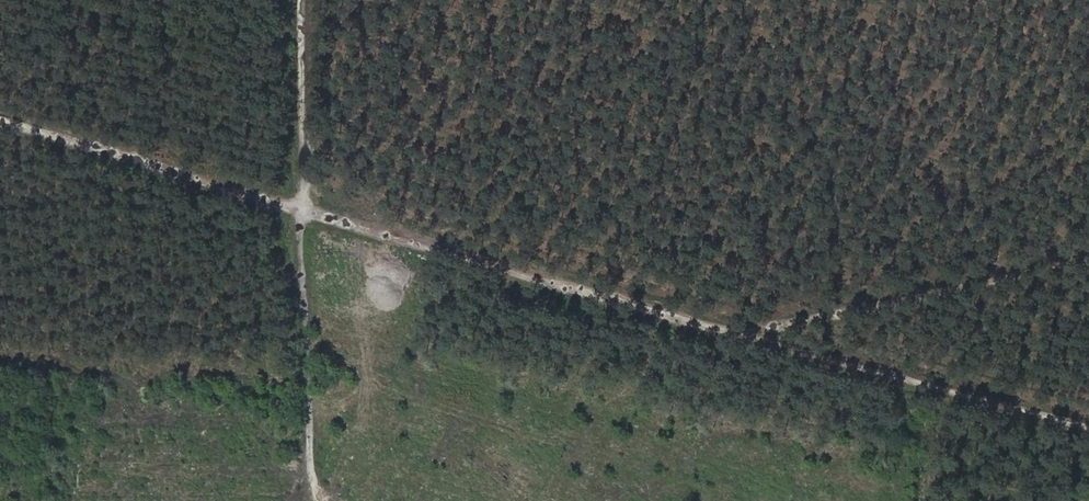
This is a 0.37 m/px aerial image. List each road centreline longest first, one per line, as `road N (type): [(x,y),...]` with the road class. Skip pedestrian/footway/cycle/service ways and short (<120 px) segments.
road 1 (track): [(1088,260),(742,335),(0,125)]
road 2 (track): [(1088,426),(742,335)]
road 3 (track): [(299,209),(314,500)]
road 4 (track): [(299,209),(302,0)]

